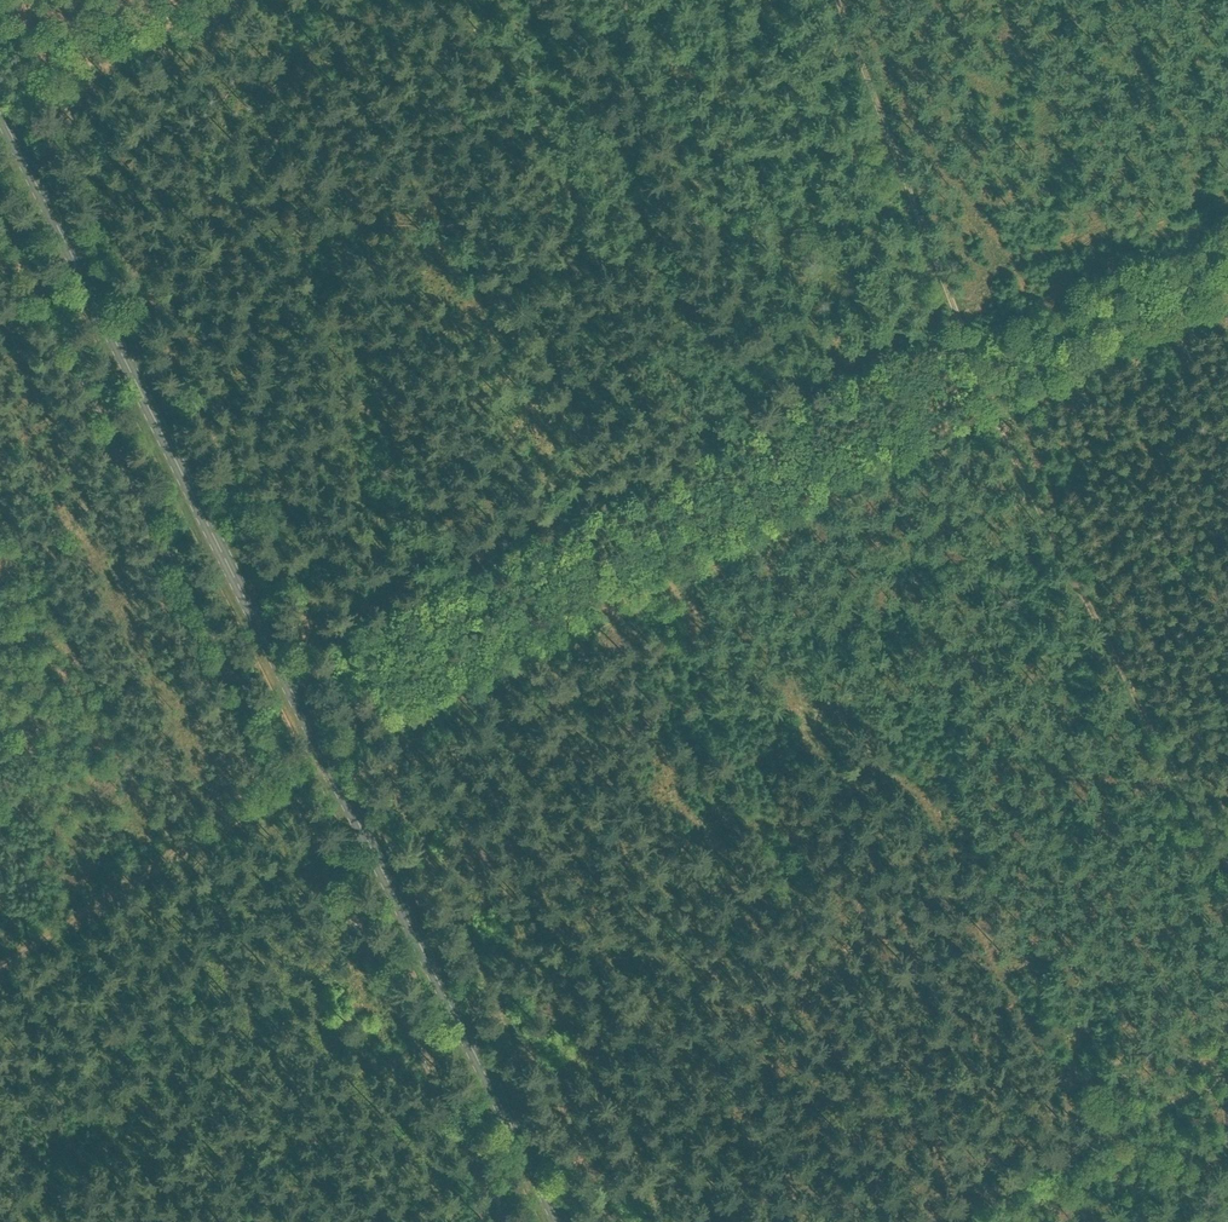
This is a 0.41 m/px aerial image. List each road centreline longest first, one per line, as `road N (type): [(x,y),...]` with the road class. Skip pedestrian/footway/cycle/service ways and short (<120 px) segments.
road 1 (track): [(1227,305),(520,666),(326,755),(0,955)]
road 2 (track): [(609,1221),(0,16)]
road 3 (primary): [(559,1221),(0,117)]
road 4 (track): [(835,0),(999,422),(1227,872)]
road 5 (track): [(1227,1077),(932,1221)]
road 6 (track): [(45,97),(235,0)]

